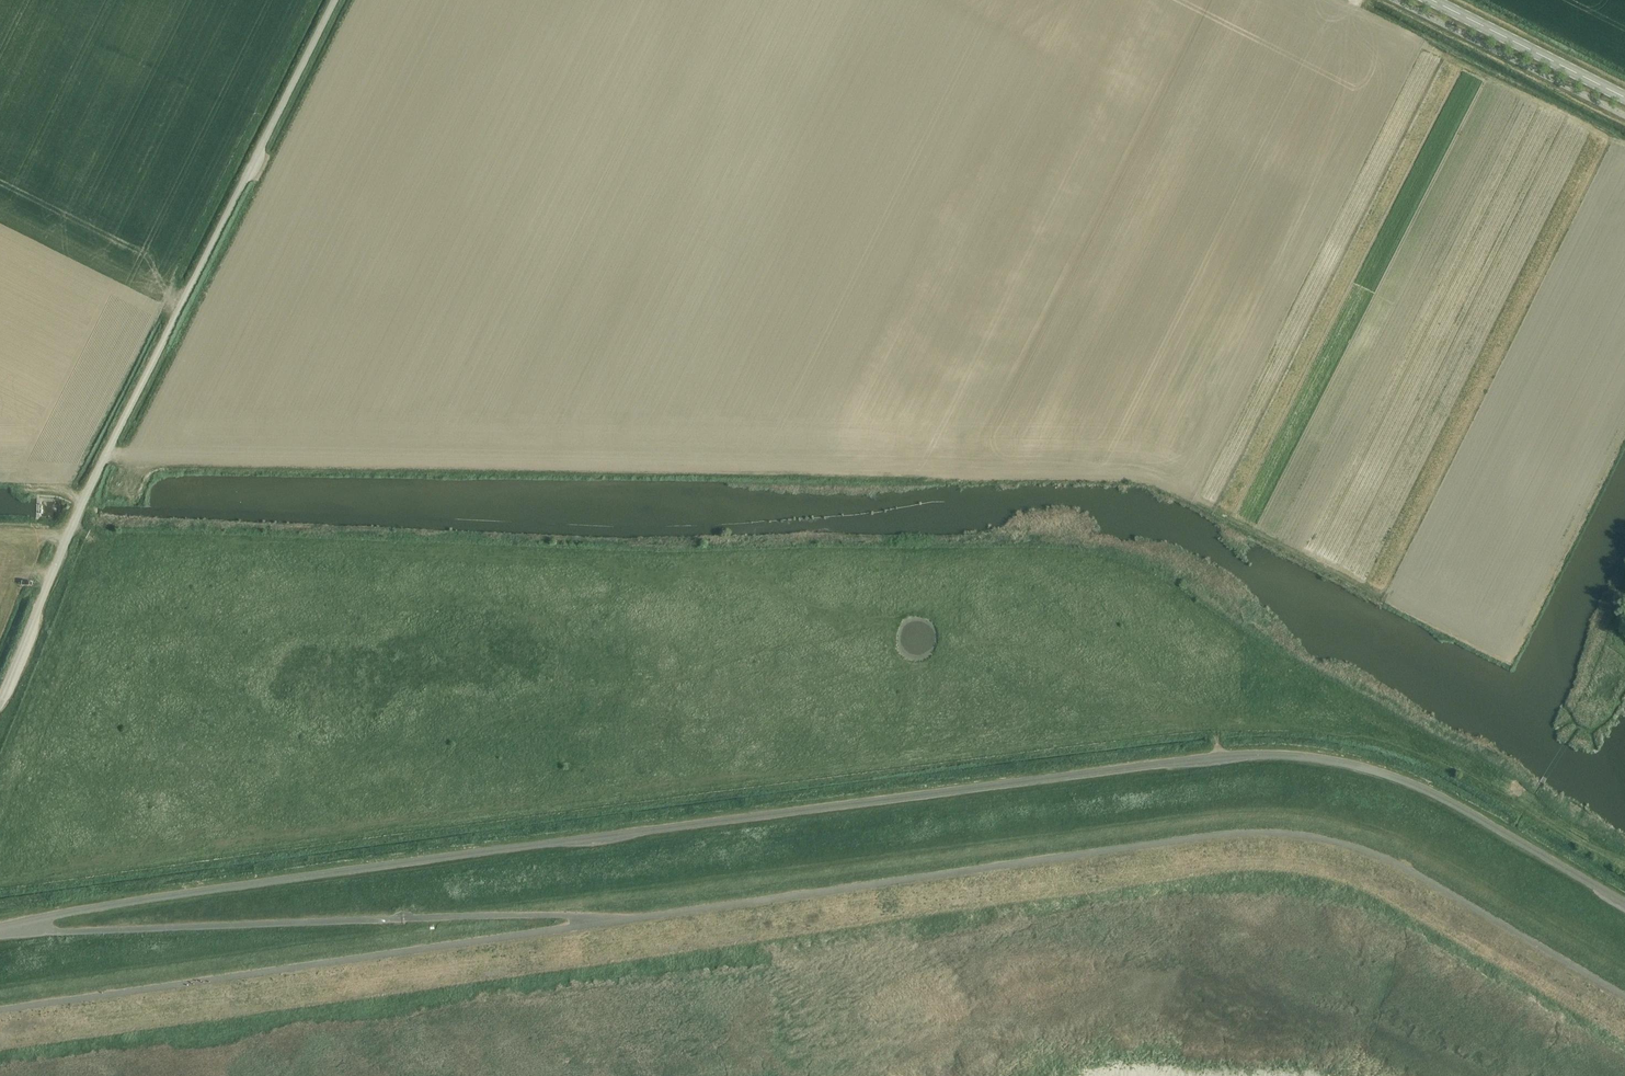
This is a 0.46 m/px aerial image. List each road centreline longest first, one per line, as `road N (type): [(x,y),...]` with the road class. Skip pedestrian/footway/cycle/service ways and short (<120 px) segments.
road 1 (unclassified): [(1624,905),(1409,785),(1360,767),(1274,758),(1170,764),(0,928)]
road 2 (unclassified): [(0,703),(72,529),(333,0)]
road 3 (tertiary): [(1624,99),(1430,0)]

